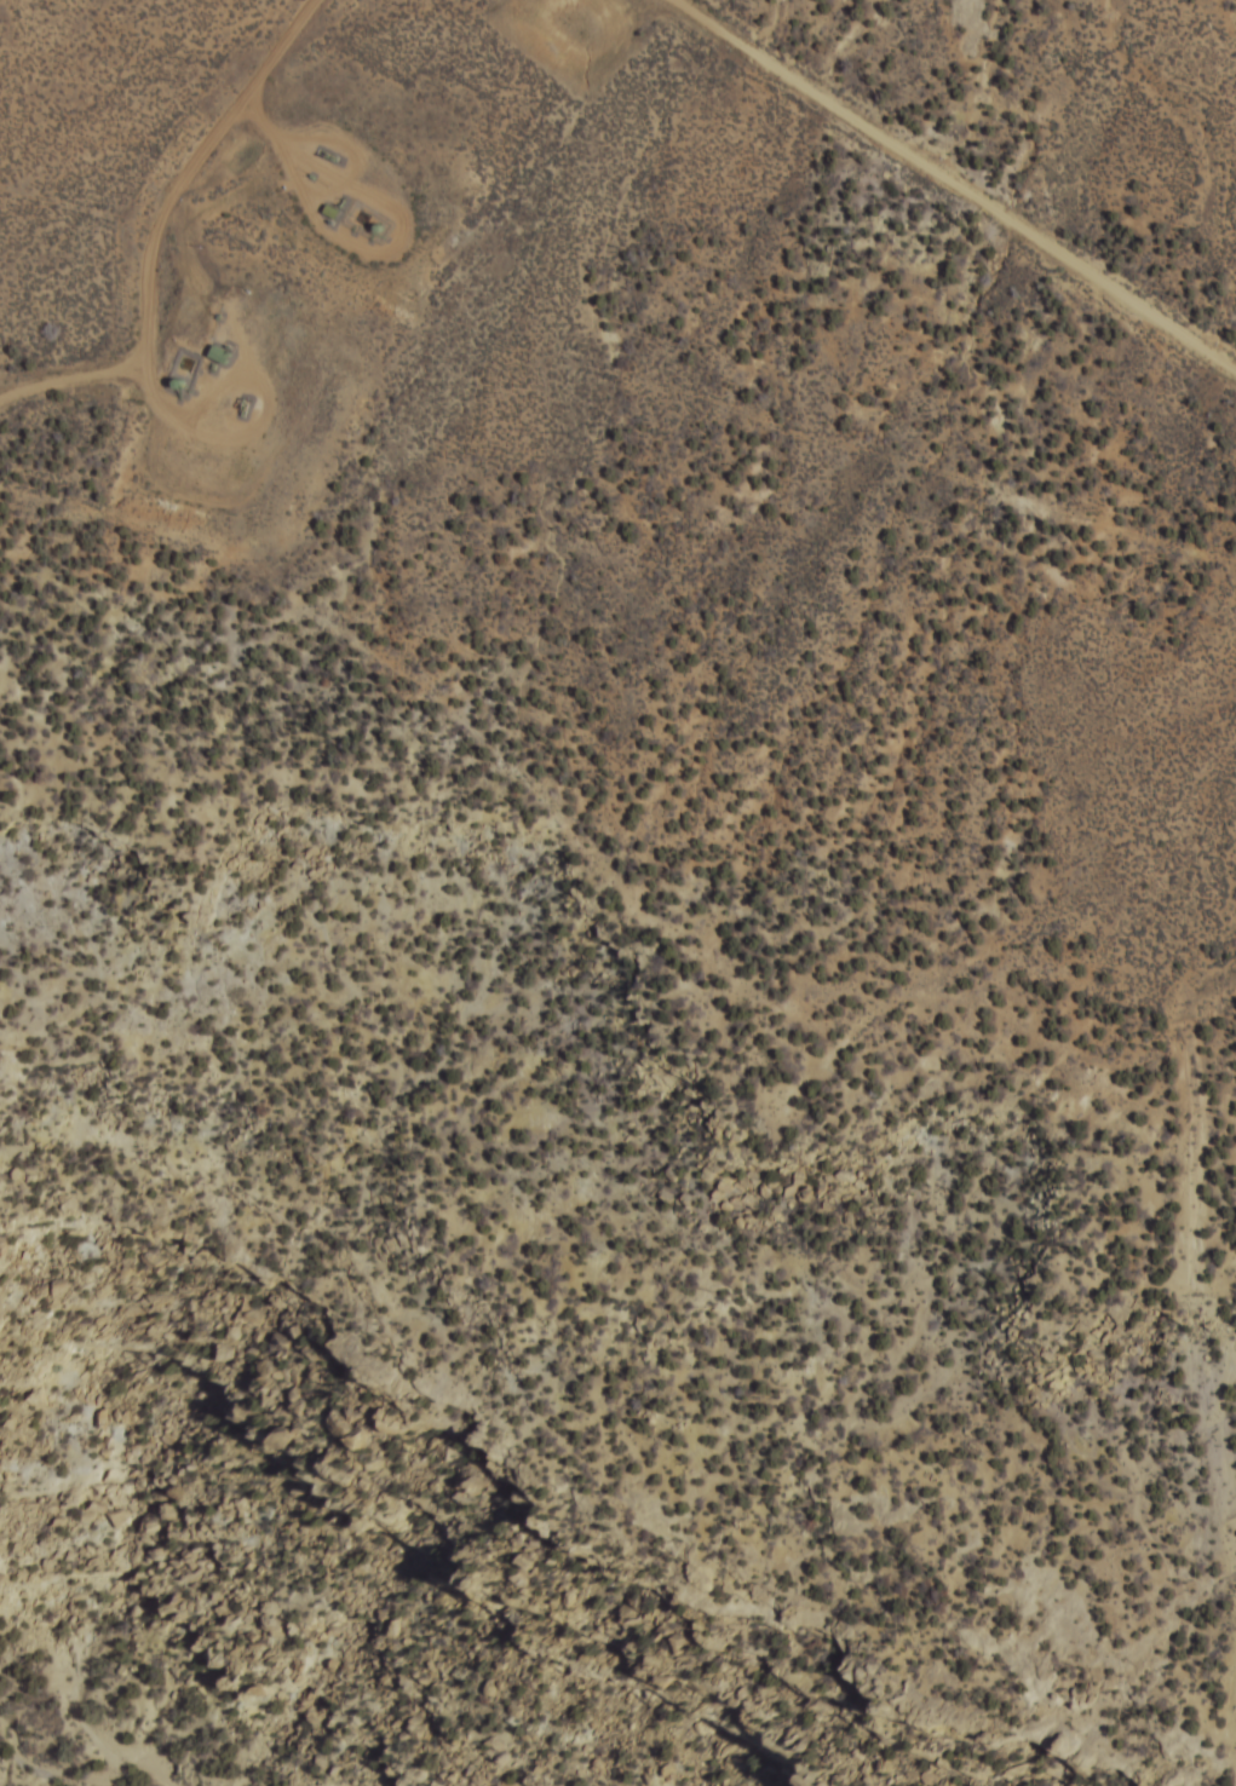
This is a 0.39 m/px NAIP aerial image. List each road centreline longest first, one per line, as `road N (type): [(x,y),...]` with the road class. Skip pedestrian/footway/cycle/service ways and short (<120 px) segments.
road 1 (residential): [(1235,423),(1168,387),(613,0)]
road 2 (residential): [(338,0),(223,223)]

